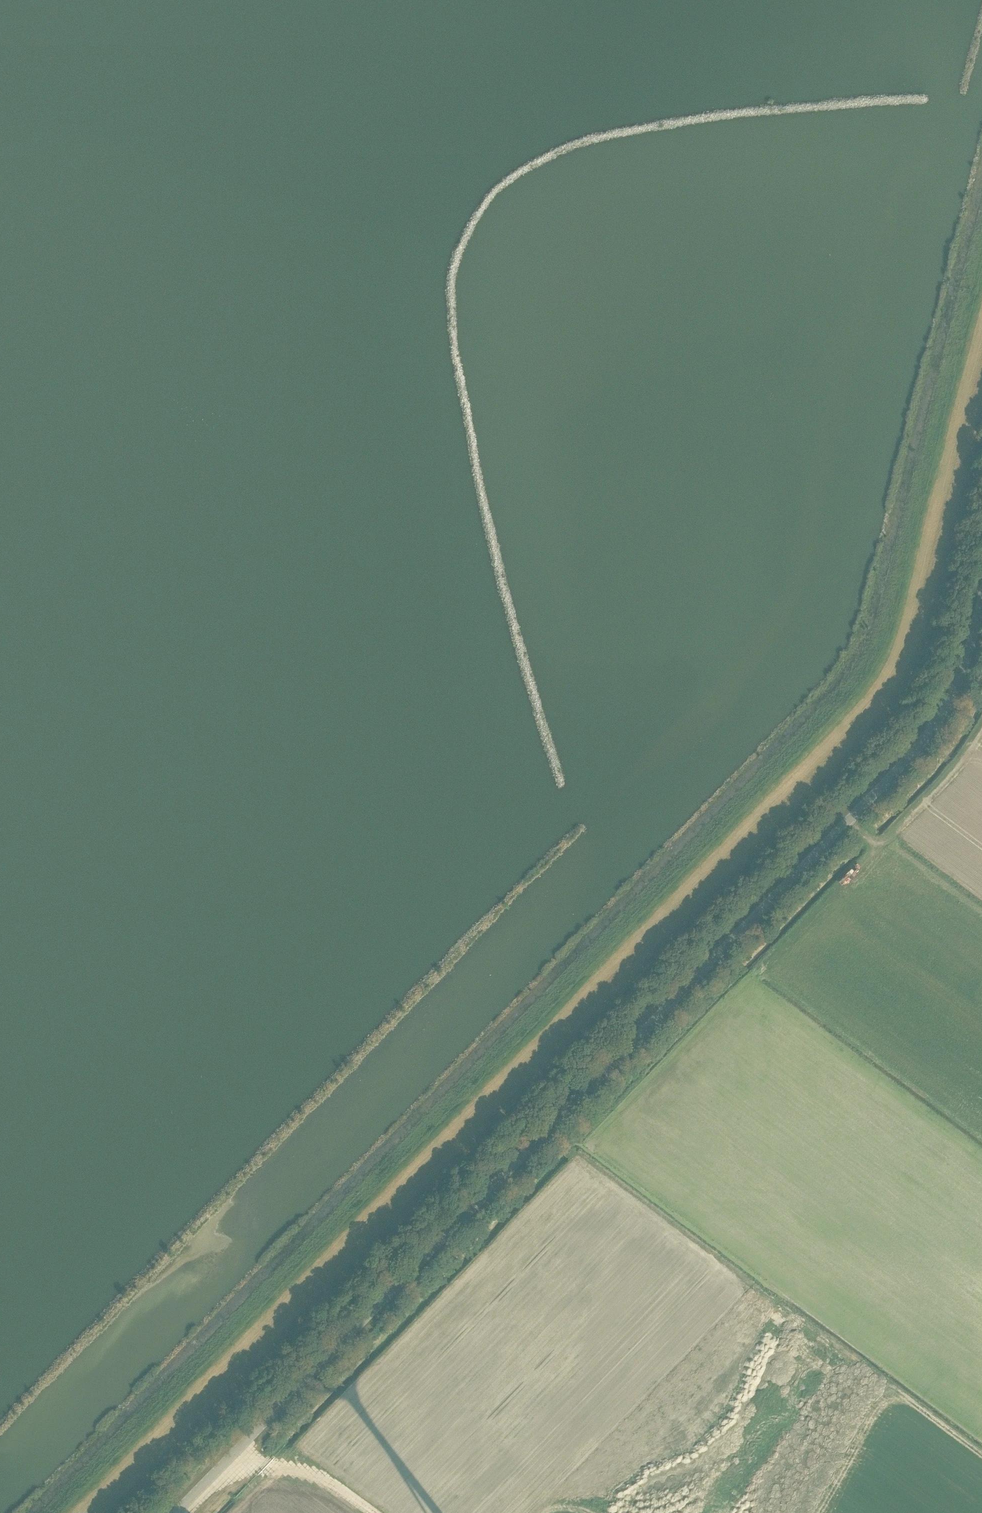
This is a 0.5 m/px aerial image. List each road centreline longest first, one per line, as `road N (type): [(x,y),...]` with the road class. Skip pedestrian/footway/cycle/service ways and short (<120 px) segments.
road 1 (unclassified): [(981,582),(953,690),(921,730),(175,1512)]

